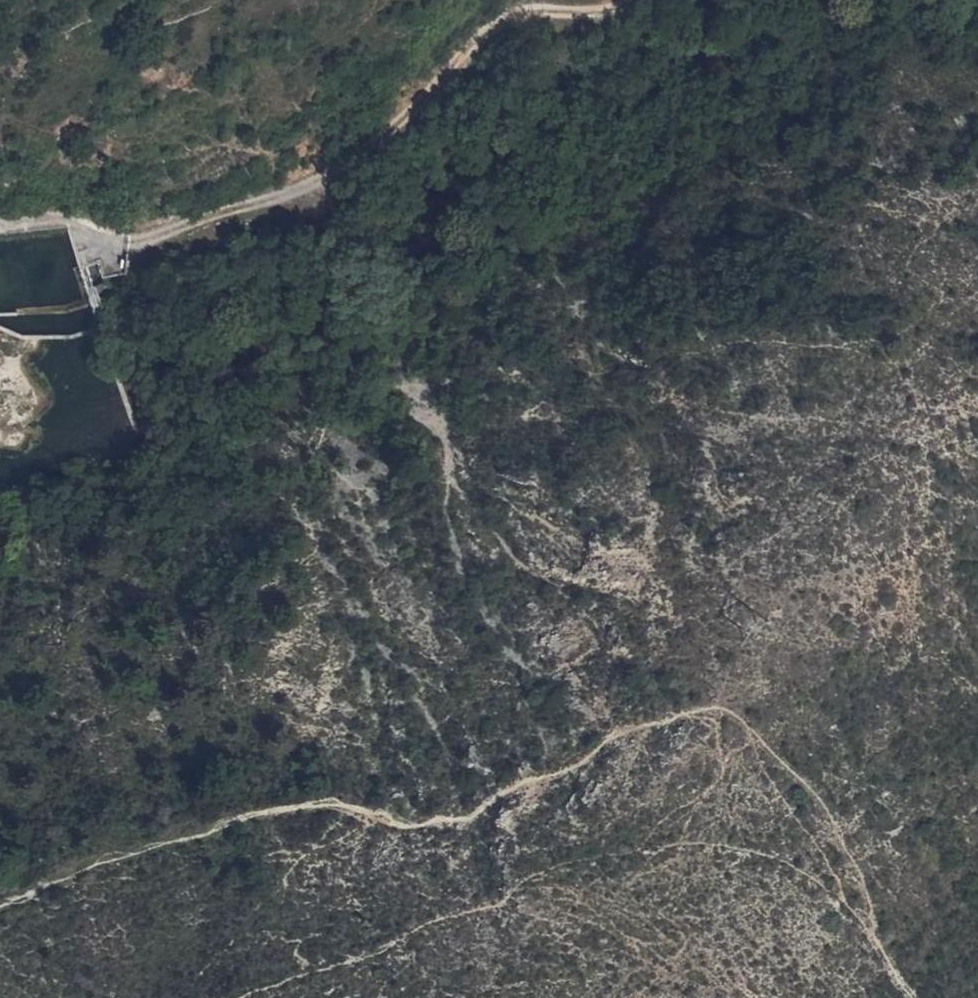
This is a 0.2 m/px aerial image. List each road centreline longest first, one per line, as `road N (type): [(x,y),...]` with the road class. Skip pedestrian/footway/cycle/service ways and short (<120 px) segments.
road 1 (track): [(634,0),(595,14),(529,13),(479,39),(410,112),(332,176),(130,242),(62,221),(0,228)]

